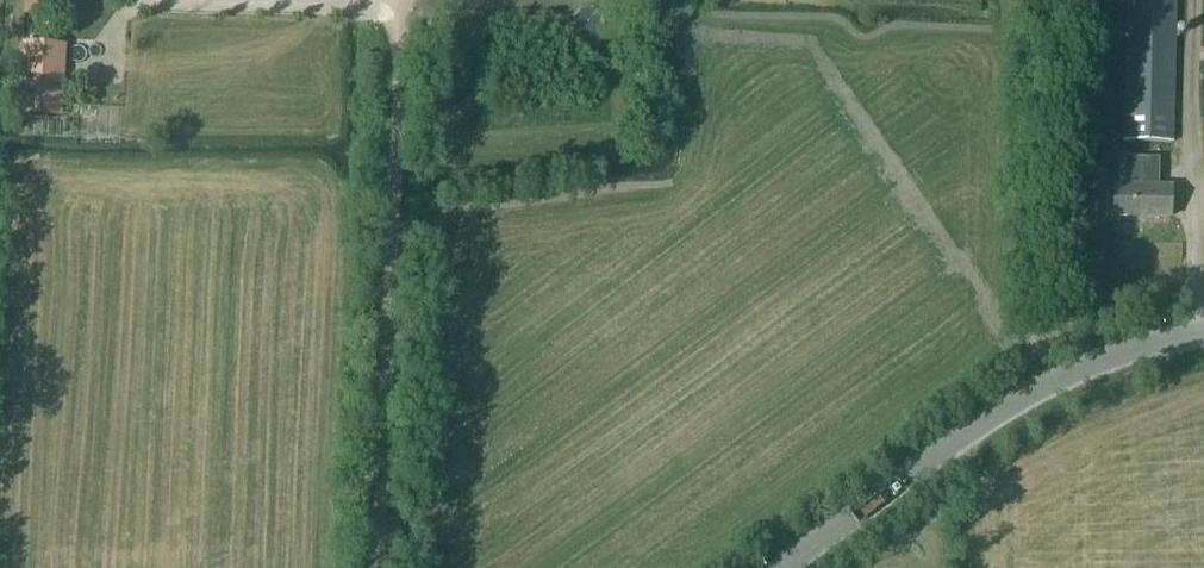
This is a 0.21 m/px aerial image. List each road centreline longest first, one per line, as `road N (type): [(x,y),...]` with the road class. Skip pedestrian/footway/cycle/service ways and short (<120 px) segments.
road 1 (unclassified): [(378,567),(398,0)]
road 2 (tertiary): [(1203,333),(1061,377),(976,425),(780,567)]

